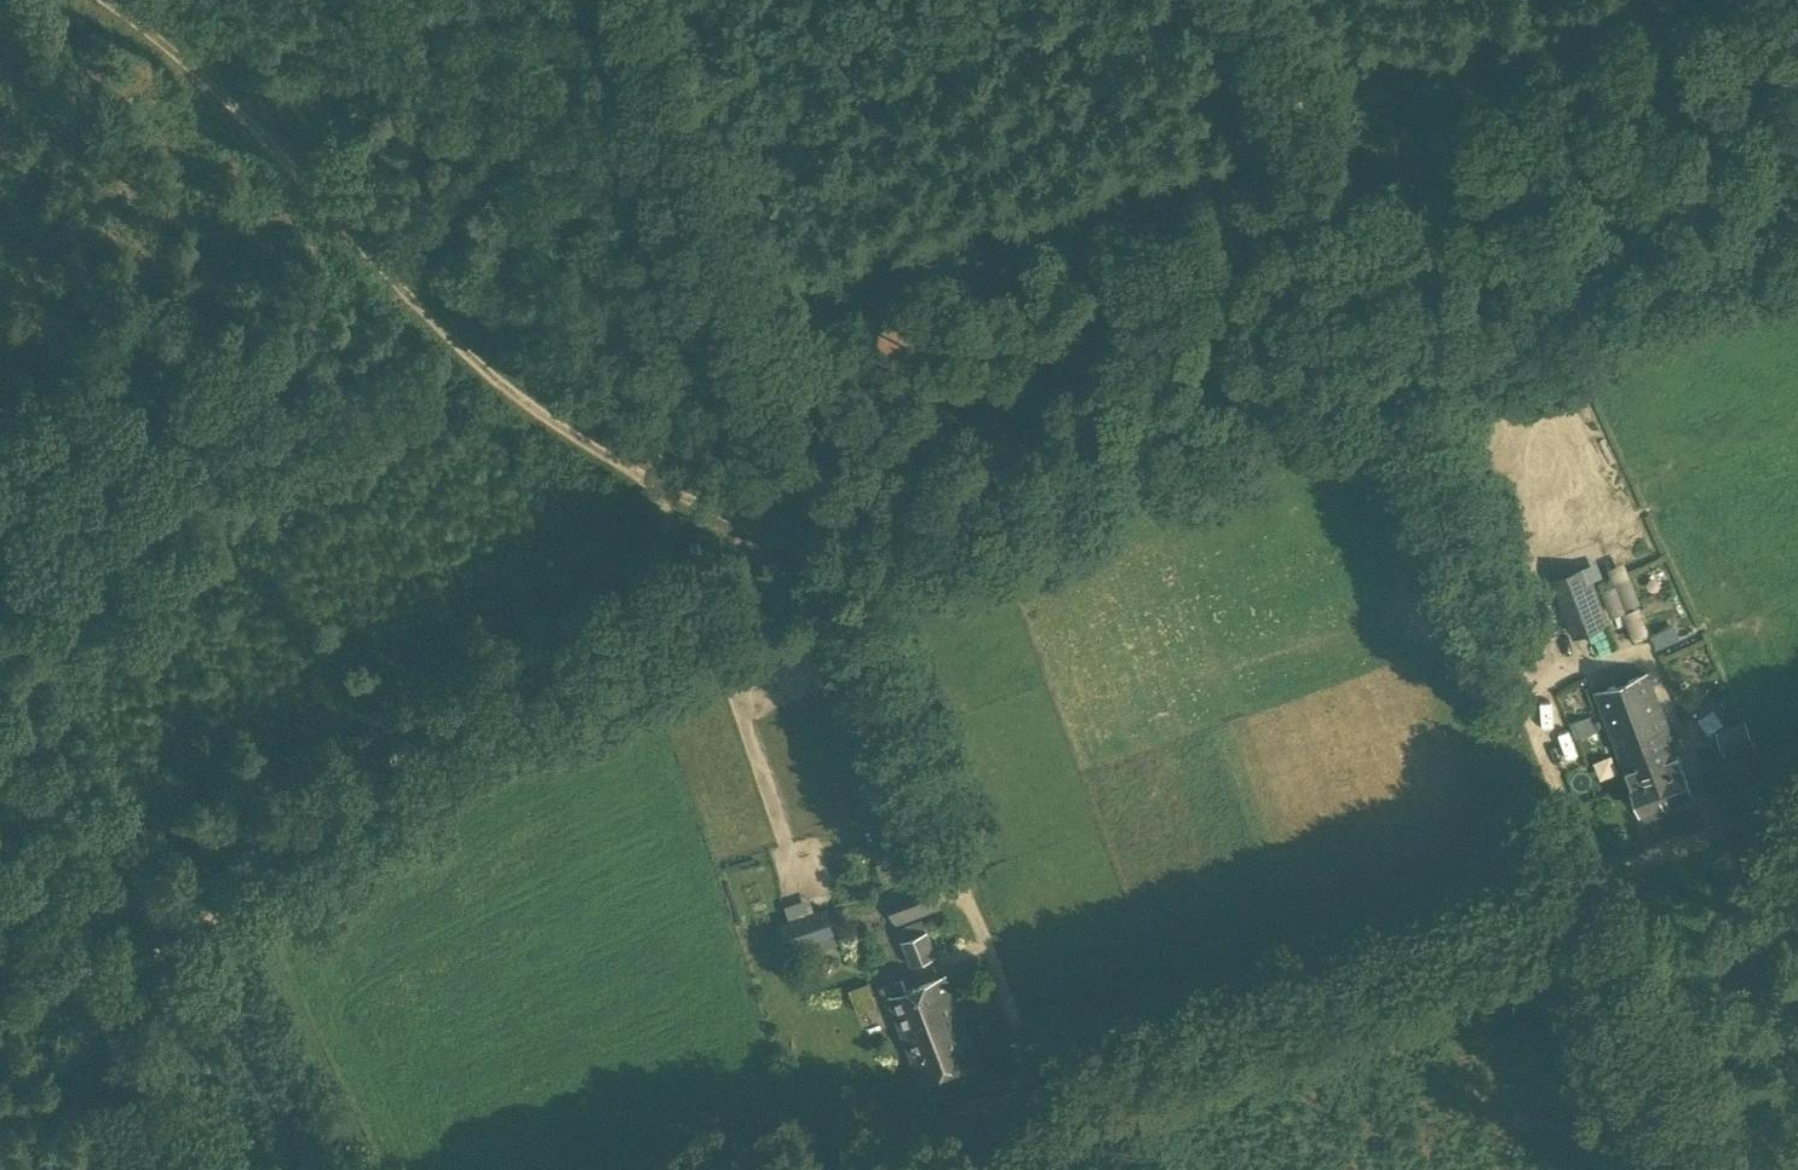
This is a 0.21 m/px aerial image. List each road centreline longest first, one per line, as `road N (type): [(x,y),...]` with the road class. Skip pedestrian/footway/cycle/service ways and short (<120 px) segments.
road 1 (track): [(1797,222),(862,561),(730,596),(536,676),(399,757),(185,934),(81,995)]
road 2 (track): [(1266,0),(1701,1169)]
road 3 (track): [(633,0),(1037,1085)]
road 4 (track): [(105,0),(210,78),(384,276),(549,421),(657,484),(836,563)]
road 5 (track): [(1037,1085),(1797,804)]
road 6 (track): [(817,1169),(1037,1085)]
road 7 (track): [(81,995),(188,1169)]
road 8 (track): [(1678,848),(1762,979),(1797,1010)]
road 9 (track): [(81,995),(0,877)]
road 10 (track): [(659,623),(666,517),(681,495)]

